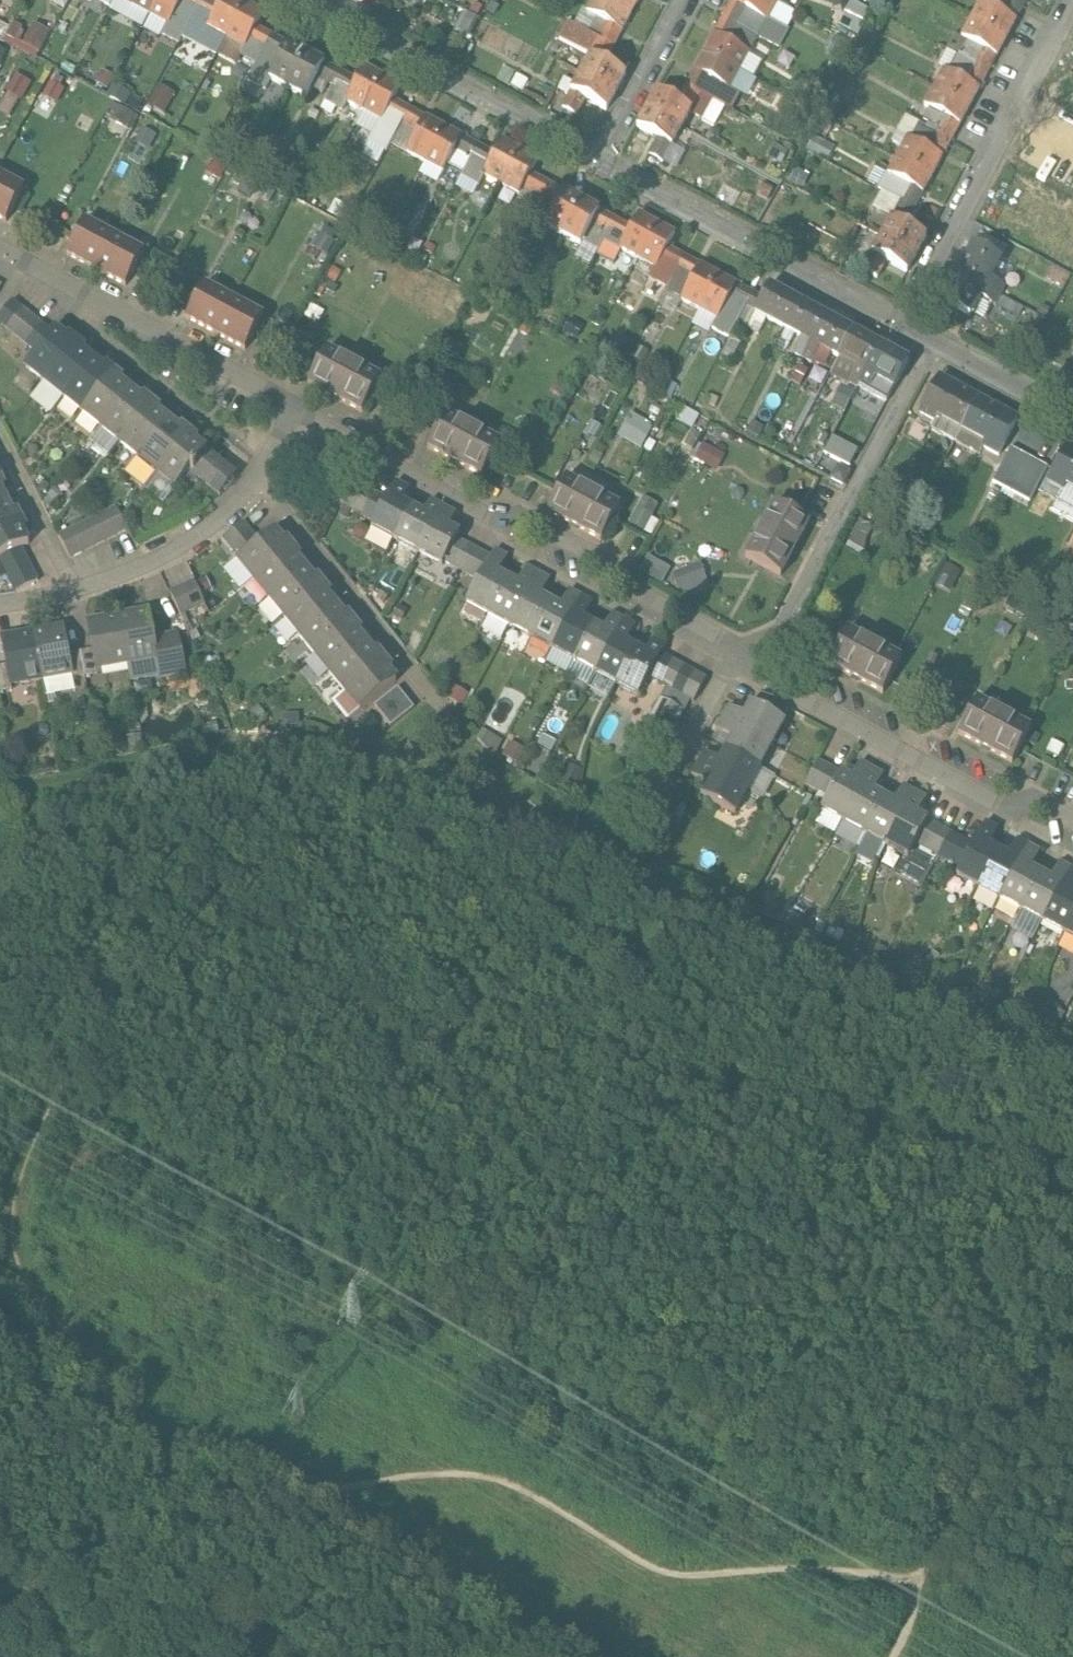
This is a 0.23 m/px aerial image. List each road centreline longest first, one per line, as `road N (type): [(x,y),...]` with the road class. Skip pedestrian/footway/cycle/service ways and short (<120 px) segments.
road 1 (residential): [(760,658),(298,405)]
road 2 (residential): [(760,658),(936,338)]
road 3 (residential): [(1072,4),(901,319)]
road 4 (residential): [(1072,825),(760,658)]
road 5 (residential): [(603,156),(901,319)]
road 6 (residential): [(298,405),(0,251)]
road 7 (residential): [(318,0),(603,156)]
road 8 (residential): [(258,477),(462,722)]
road 9 (residential): [(627,869),(726,675),(760,658)]
road 10 (track): [(462,722),(502,769),(627,869)]
road 11 (residential): [(75,591),(186,544),(258,477)]
road 12 (residential): [(684,0),(603,156)]
road 13 (residential): [(75,591),(0,443)]
road 14 (residential): [(936,338),(1072,410)]

